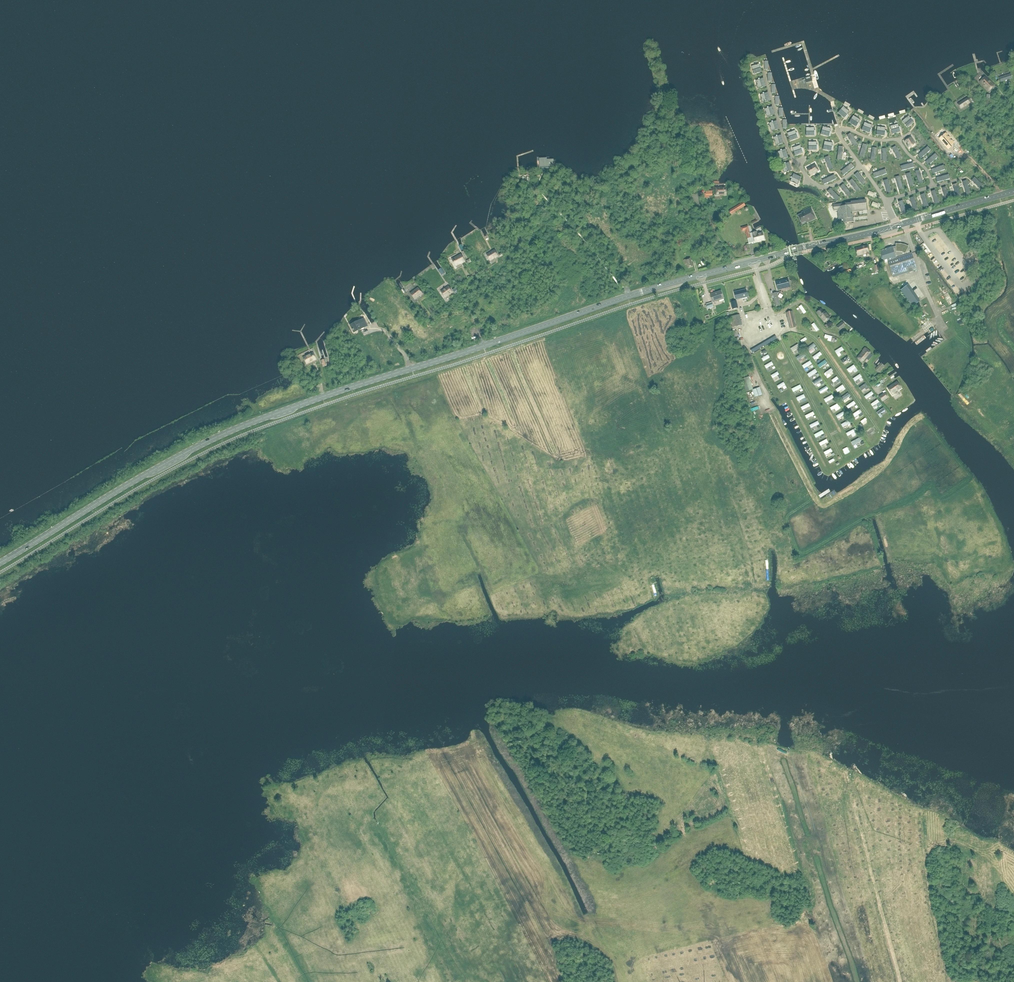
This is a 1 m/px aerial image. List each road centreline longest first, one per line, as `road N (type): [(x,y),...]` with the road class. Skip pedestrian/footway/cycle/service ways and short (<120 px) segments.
road 1 (primary): [(0,562),(180,455),(265,418),(650,289),(1013,191)]
road 2 (track): [(765,404),(751,338),(801,302),(841,338),(876,391)]
road 3 (track): [(754,261),(769,321),(841,458)]
road 4 (track): [(775,332),(816,339),(878,429)]

